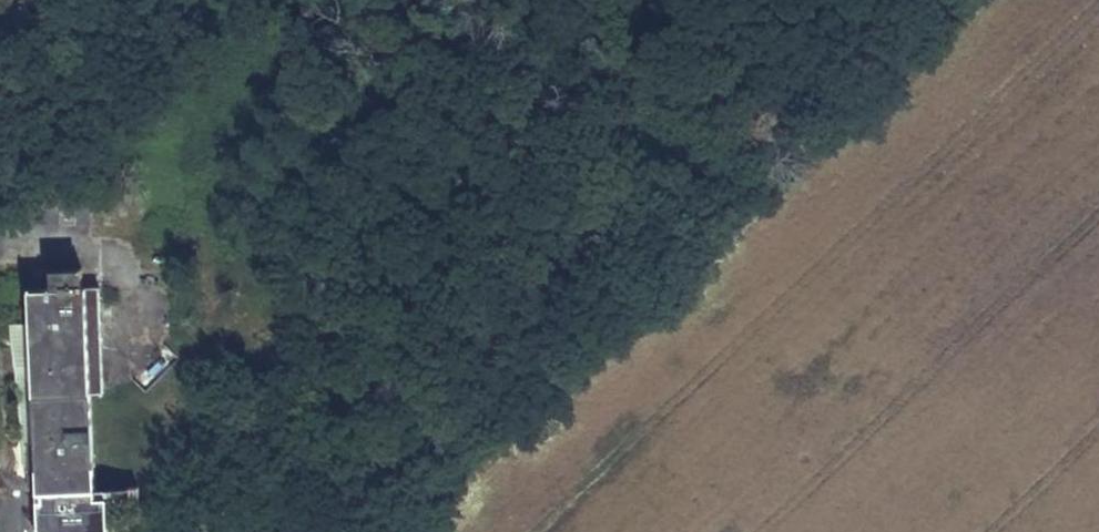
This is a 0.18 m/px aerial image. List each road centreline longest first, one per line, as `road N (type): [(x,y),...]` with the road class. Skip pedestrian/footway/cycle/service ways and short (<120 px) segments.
road 1 (unclassified): [(0,103),(114,0)]

